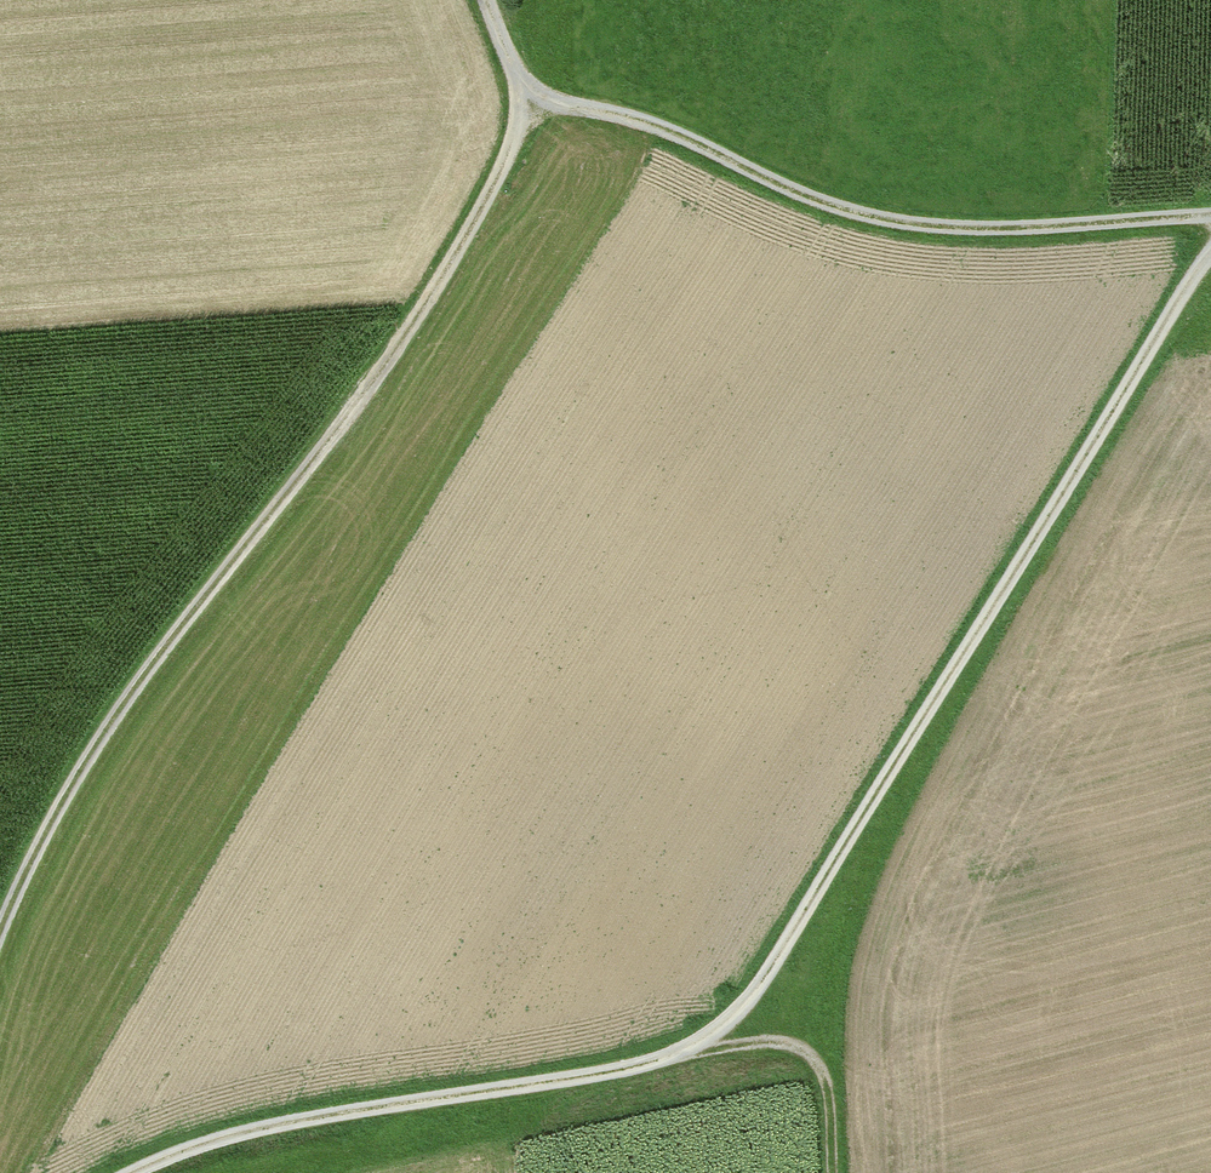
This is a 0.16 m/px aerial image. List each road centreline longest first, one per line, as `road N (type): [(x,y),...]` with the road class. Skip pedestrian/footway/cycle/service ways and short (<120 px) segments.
road 1 (track): [(138,1172),(232,1132),(690,1059),(749,1007),(1210,268)]
road 2 (track): [(0,948),(63,807),(127,709),(373,391),(454,266),(517,157),(525,102)]
road 3 (track): [(487,0),(525,102),(630,119),(811,201),(917,226),(1210,221)]
road 4 (track): [(834,1172),(831,1086),(807,1053),(757,1046),(690,1059)]

